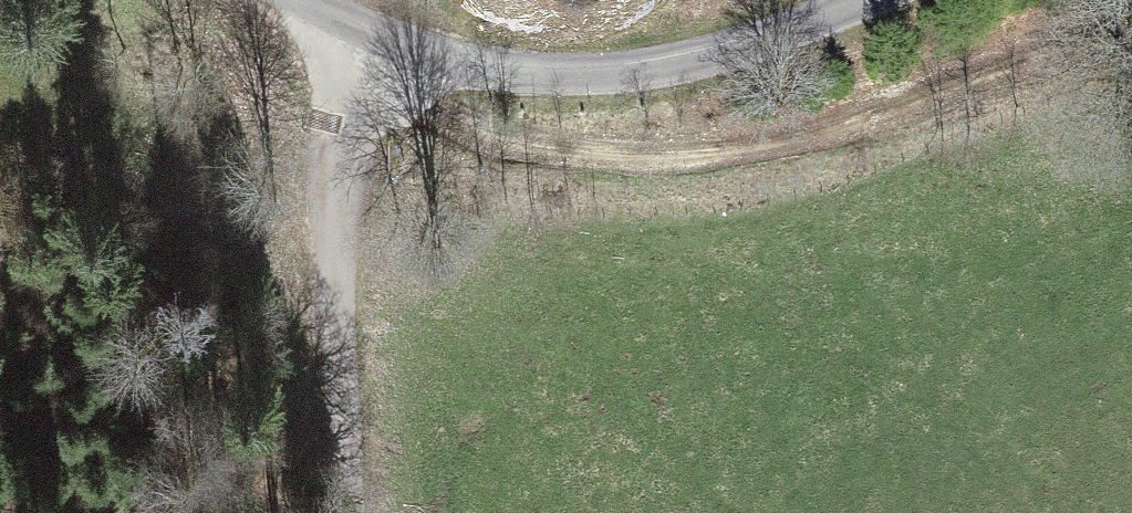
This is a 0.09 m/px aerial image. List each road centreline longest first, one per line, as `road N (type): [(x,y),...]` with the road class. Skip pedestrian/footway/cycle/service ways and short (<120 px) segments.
road 1 (track): [(1131,27),(837,129),(745,149),(664,154),(521,144),(442,119),(408,97),(369,32)]
road 2 (unclassified): [(301,0),(476,66),(581,76),(709,55),(878,0)]
road 3 (track): [(348,512),(332,240),(338,130),(369,32)]

